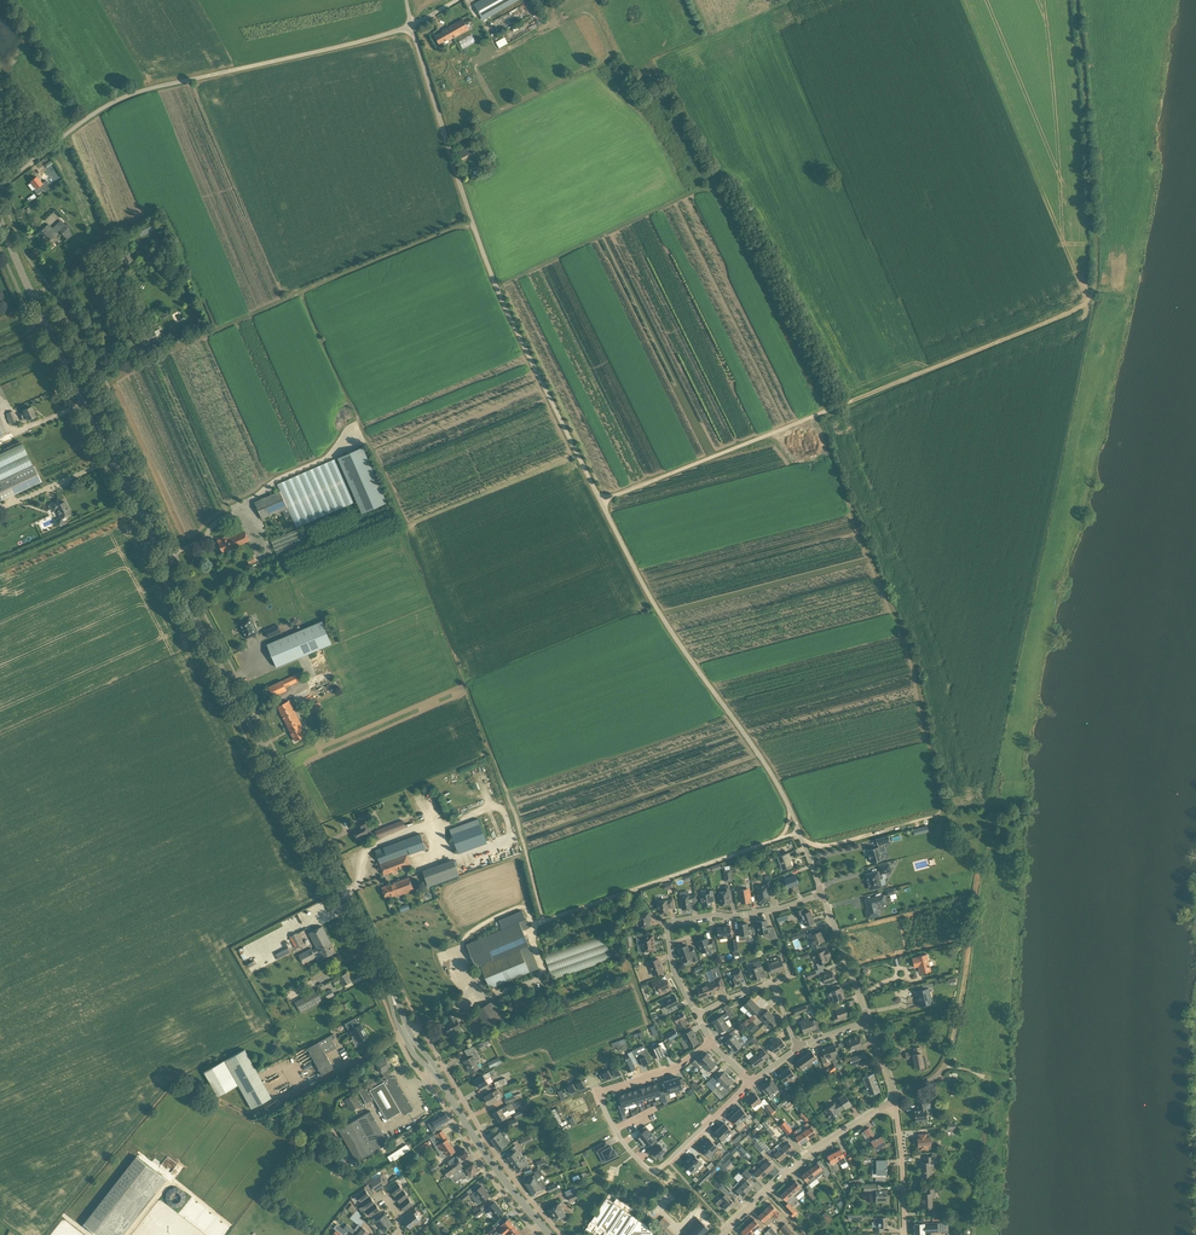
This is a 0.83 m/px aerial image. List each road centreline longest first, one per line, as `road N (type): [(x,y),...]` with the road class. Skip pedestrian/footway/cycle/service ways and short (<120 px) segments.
road 1 (secondary): [(551,1234),(494,1167),(407,1033),(71,380),(0,217)]
road 2 (track): [(853,400),(1089,299),(1095,233),(1076,0)]
road 3 (unclassified): [(601,502),(486,260),(412,25)]
road 4 (unclassified): [(823,893),(782,793),(658,610),(601,502)]
road 5 (unclassified): [(0,185),(127,96),(412,25)]
road 6 (unclassified): [(601,502),(853,400)]
road 7 (residential): [(697,1014),(674,971),(669,925),(783,908),(823,893)]
road 8 (unclassified): [(721,1234),(804,1156),(894,1098)]
road 9 (residential): [(751,1082),(654,1174),(614,1130)]
road 10 (track): [(473,222),(308,290)]
road 11 (residential): [(614,1130),(597,1092),(677,1067),(710,1041)]
road 12 (track): [(803,840),(827,846),(940,814)]
road 13 (unclassified): [(894,1098),(905,1234)]
road 14 (unclassified): [(868,1021),(823,893)]

